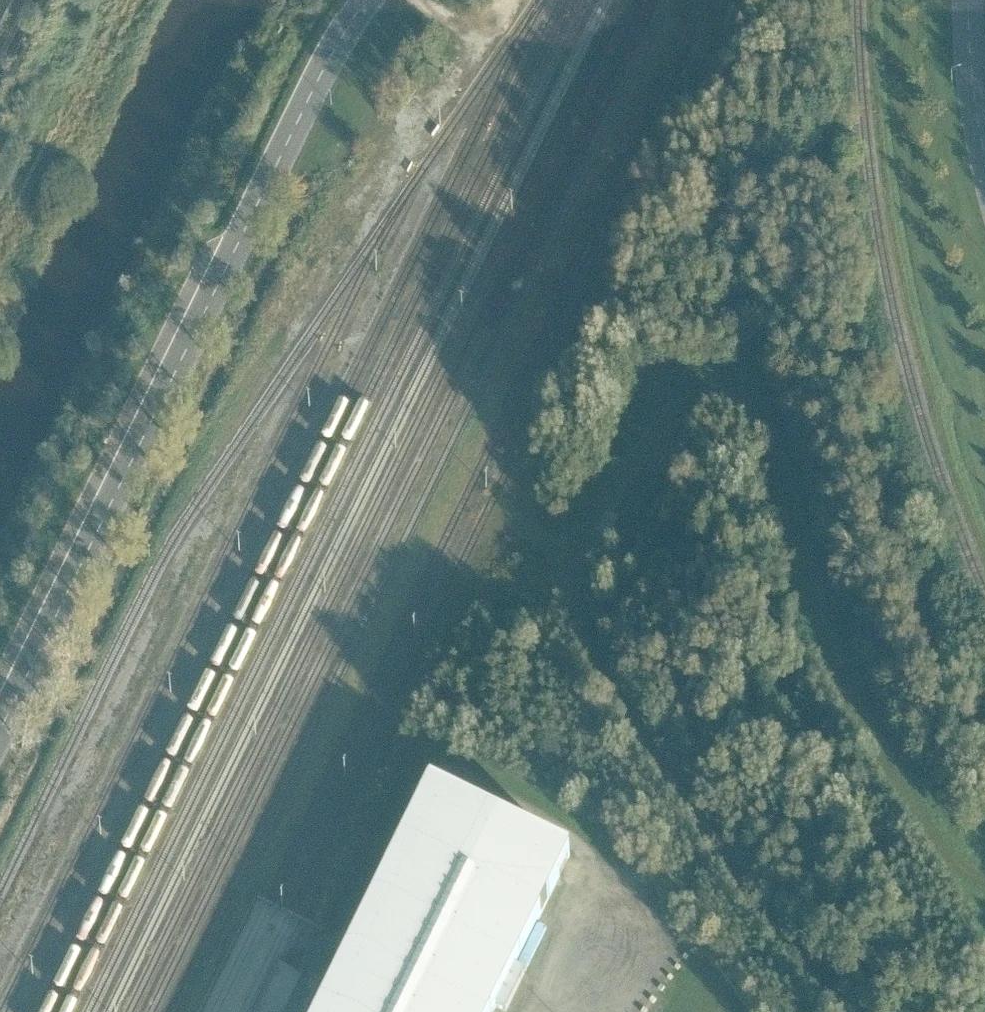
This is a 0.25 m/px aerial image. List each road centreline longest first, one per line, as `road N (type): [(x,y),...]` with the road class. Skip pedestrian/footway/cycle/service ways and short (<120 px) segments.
road 1 (unclassified): [(365,0),(329,58),(0,734)]
road 2 (track): [(841,1011),(714,846),(620,689),(523,497)]
road 3 (tertiary): [(969,0),(984,157)]

